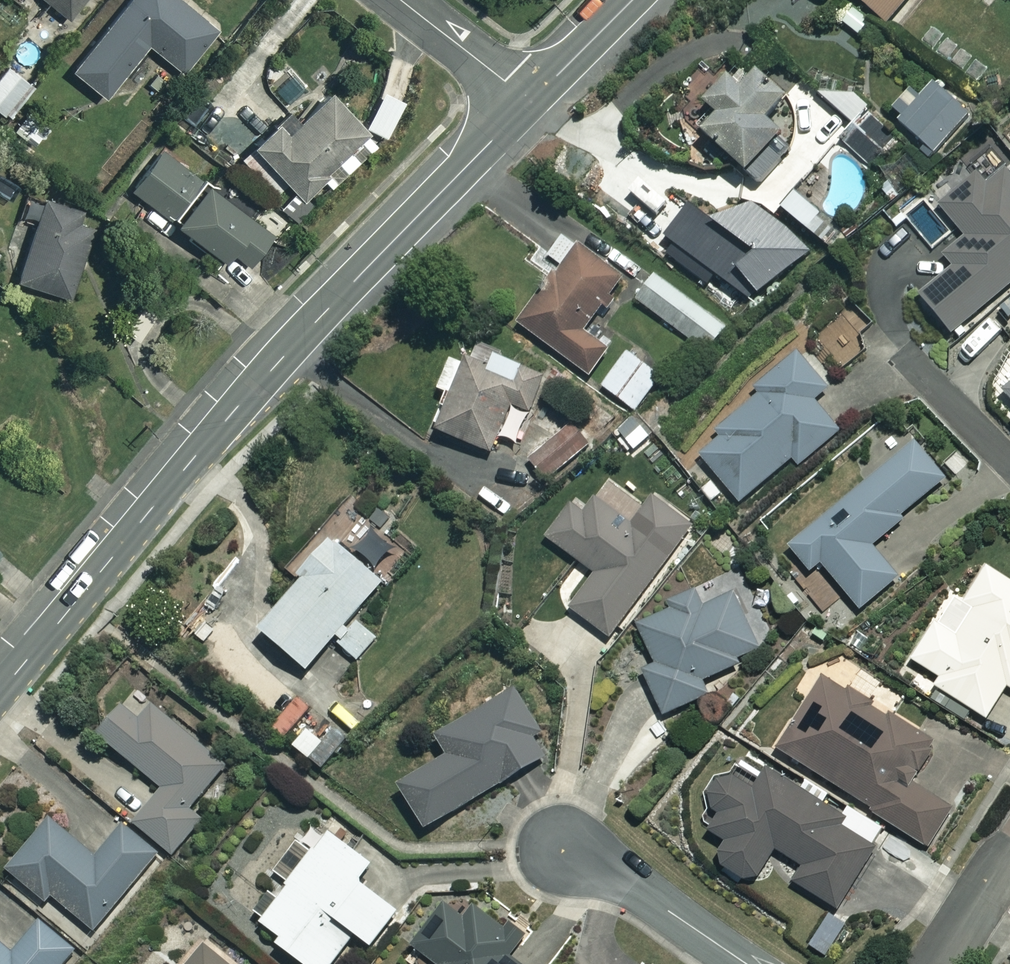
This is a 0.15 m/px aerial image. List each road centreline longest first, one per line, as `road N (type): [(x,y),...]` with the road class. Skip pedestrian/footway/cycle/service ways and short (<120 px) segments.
road 1 (tertiary): [(0,692),(232,414),(529,101)]
road 2 (residential): [(561,845),(744,963)]
road 3 (residential): [(529,101),(398,0)]
road 4 (tertiary): [(529,101),(631,0)]
road 5 (residential): [(1009,849),(938,963)]

